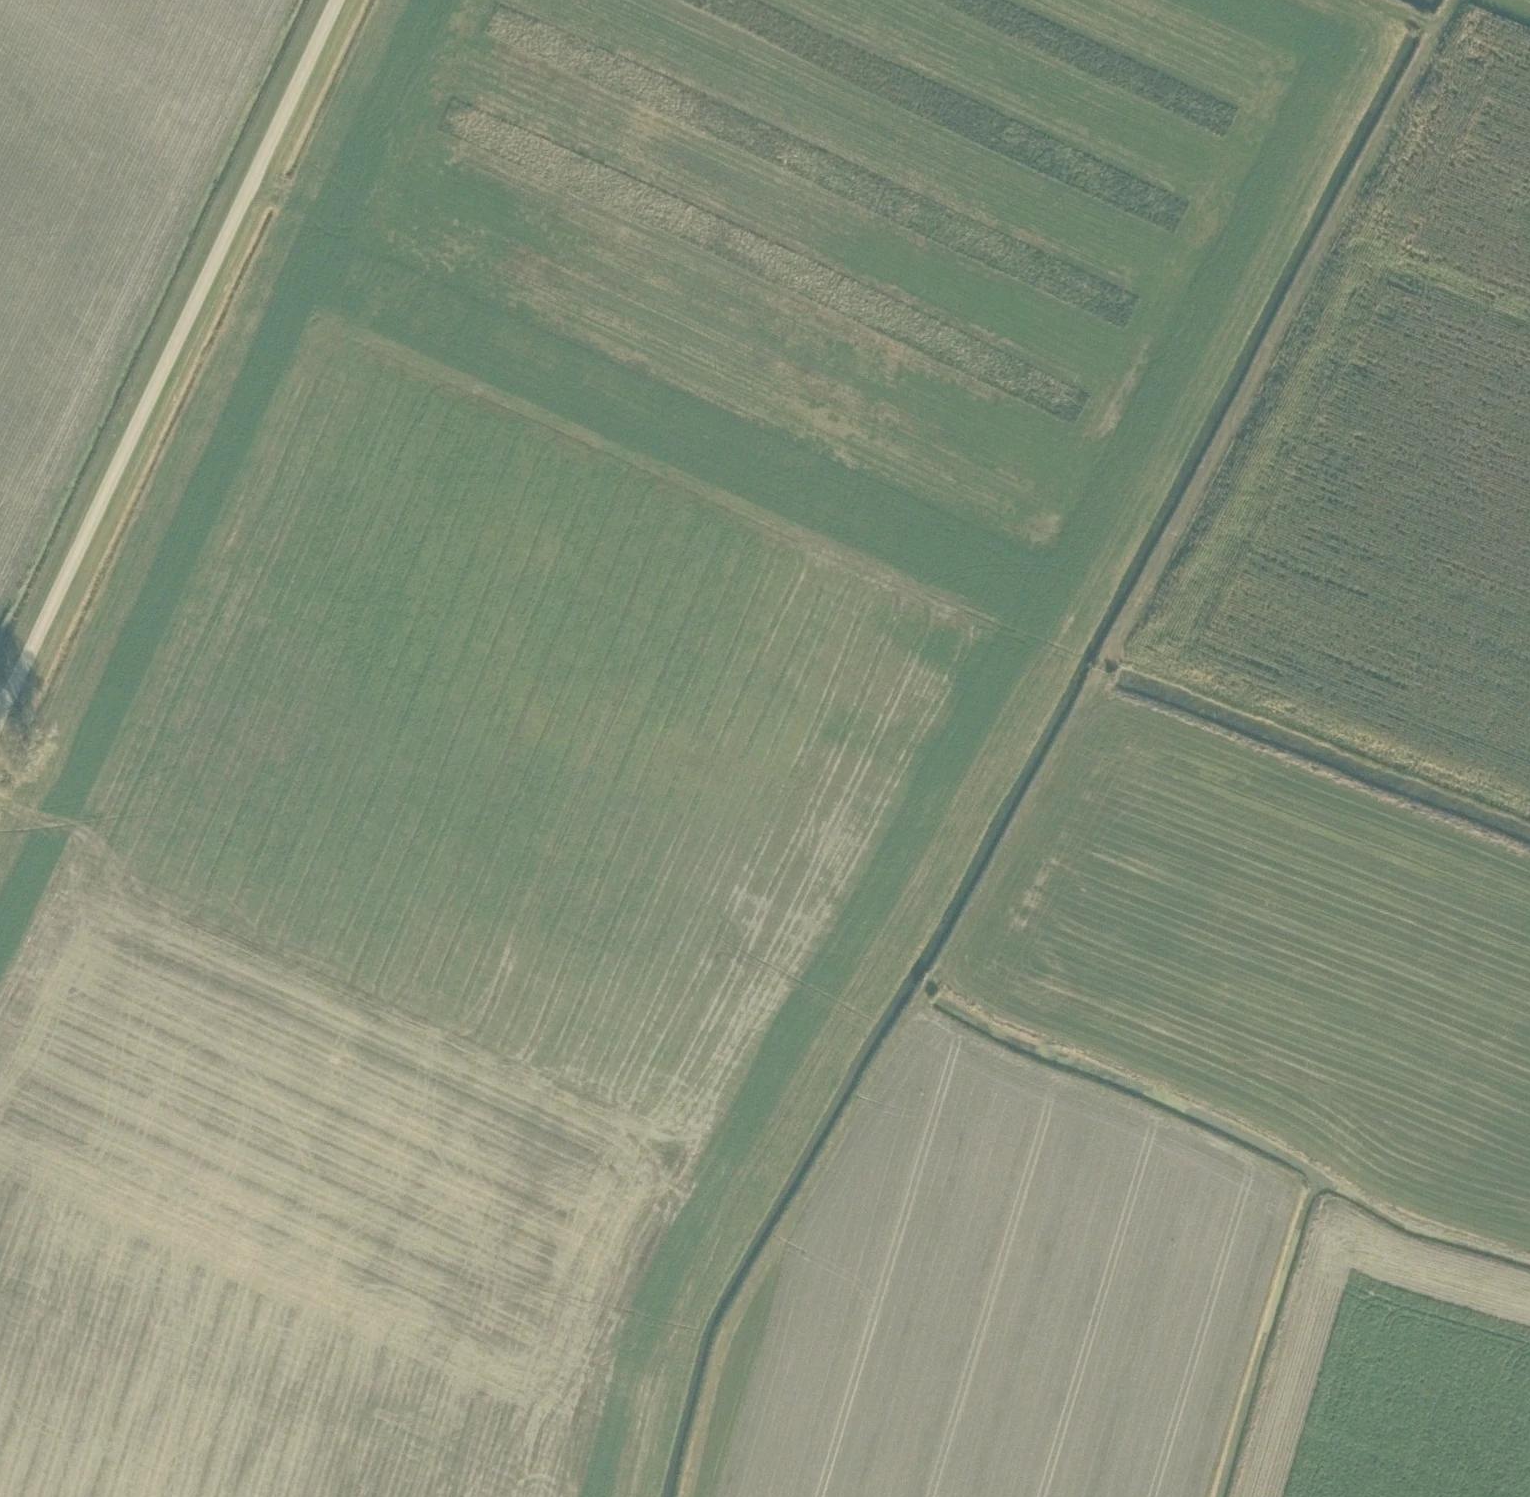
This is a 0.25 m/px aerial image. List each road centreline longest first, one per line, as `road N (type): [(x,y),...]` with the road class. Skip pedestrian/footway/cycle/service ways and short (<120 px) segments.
road 1 (unclassified): [(0,712),(336,0)]

